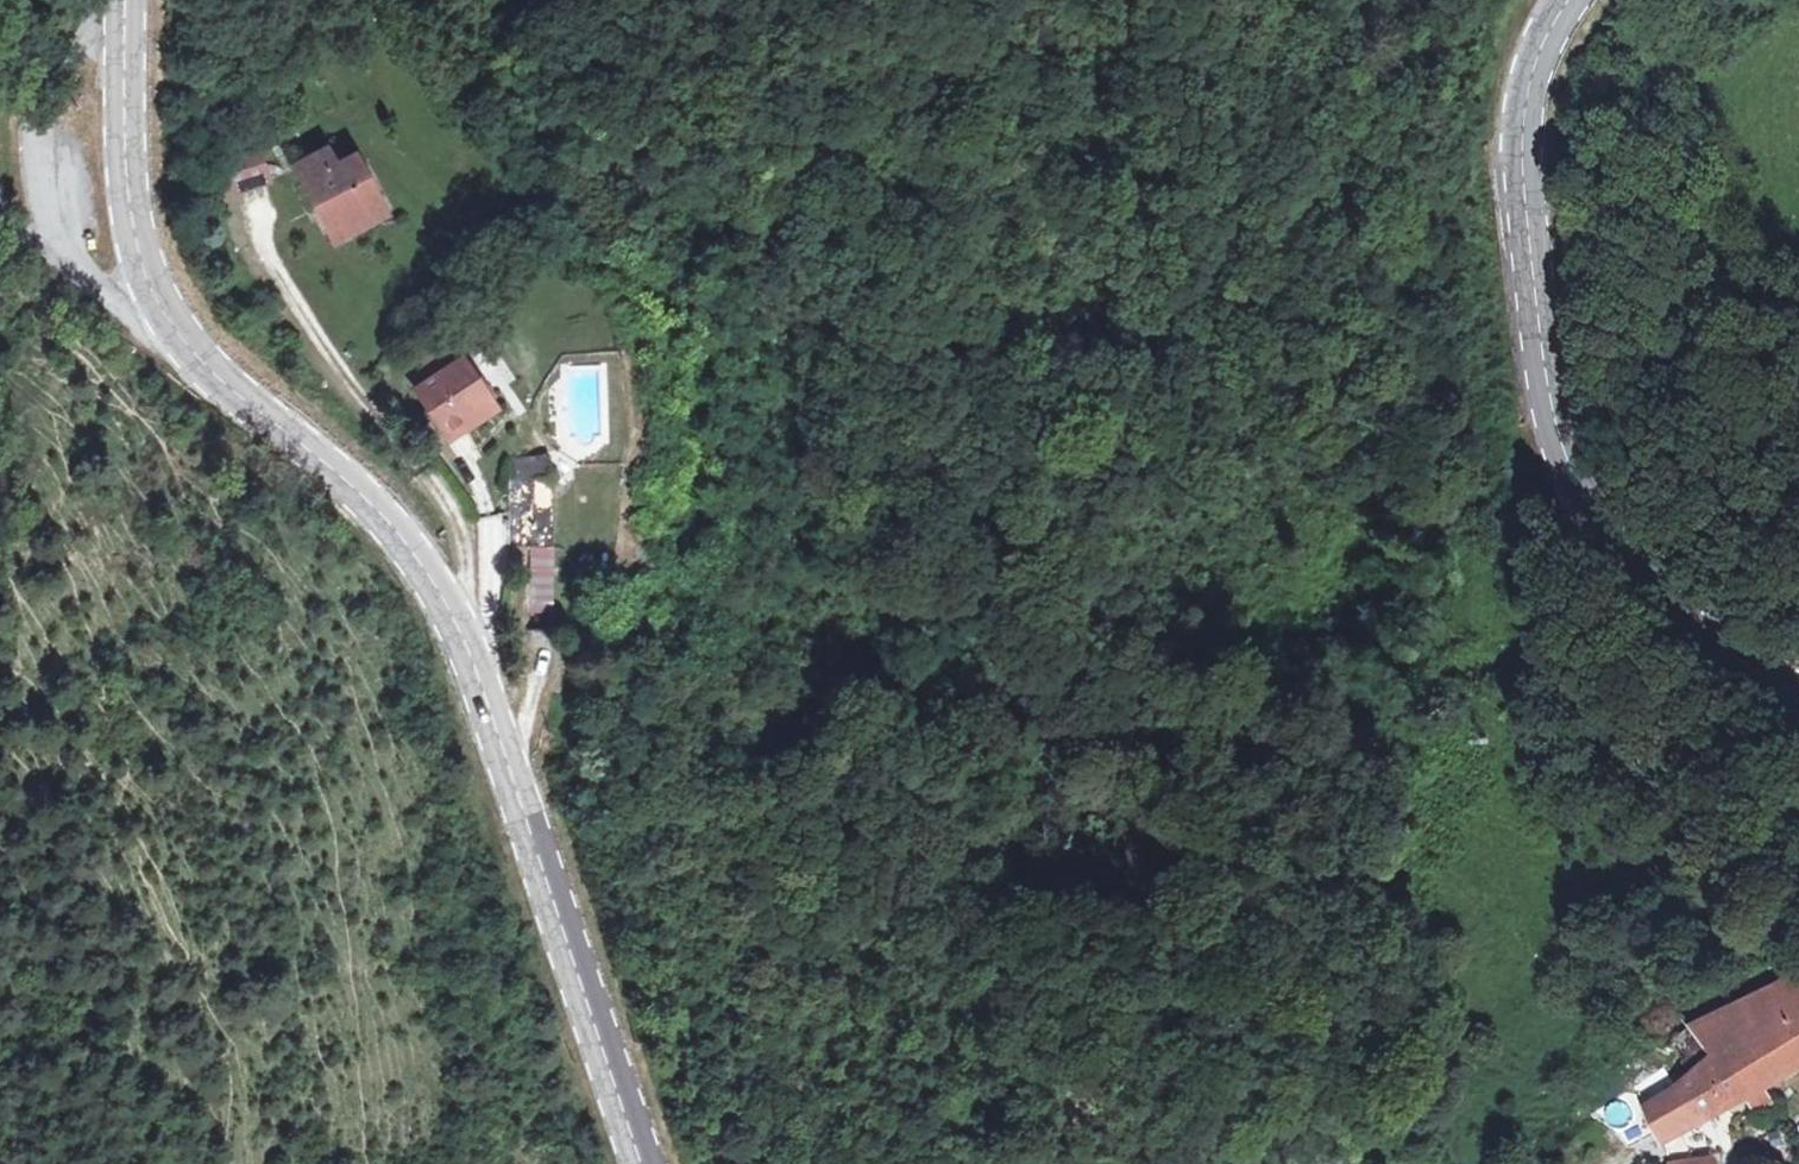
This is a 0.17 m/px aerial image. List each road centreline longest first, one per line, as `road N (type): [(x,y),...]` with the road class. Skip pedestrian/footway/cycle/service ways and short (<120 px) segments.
road 1 (secondary): [(118,0),(119,171),(145,285),(181,336),(384,520),(423,571),(466,647),(640,1163)]
road 2 (secondary): [(1798,688),(1656,597),(1612,543),(1578,479),(1551,396),(1528,209),(1529,79),(1570,0)]
road 3 (residential): [(58,226),(23,119),(21,0)]

